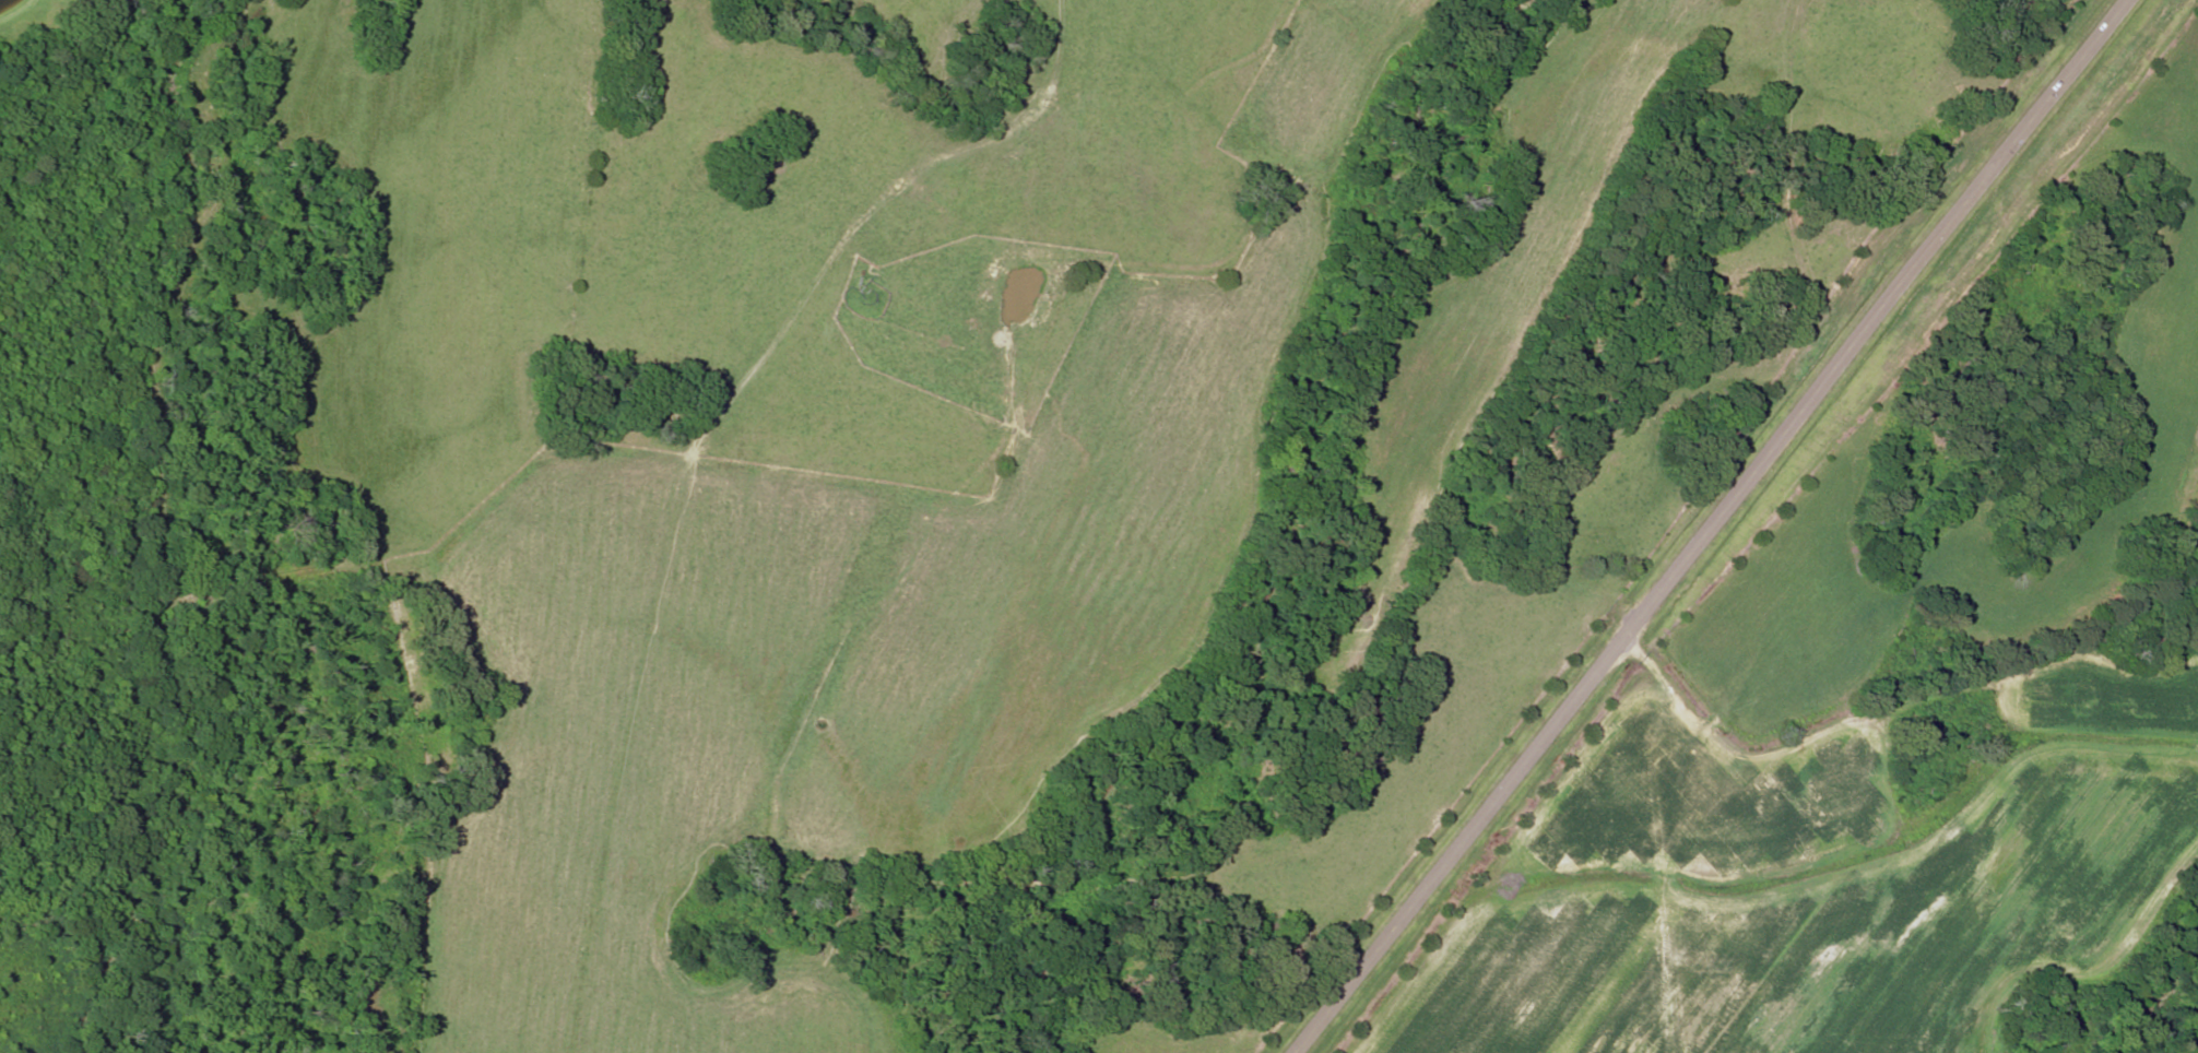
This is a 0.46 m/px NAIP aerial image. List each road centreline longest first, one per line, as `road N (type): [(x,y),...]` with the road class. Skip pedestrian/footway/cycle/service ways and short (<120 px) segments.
road 1 (tertiary): [(2123,0),(1289,1052)]

